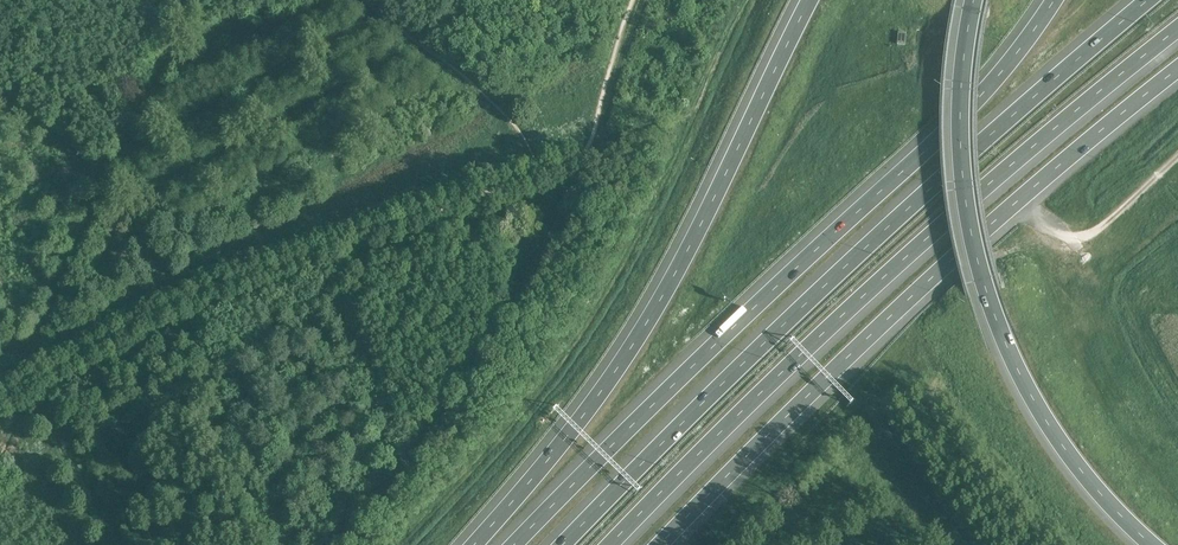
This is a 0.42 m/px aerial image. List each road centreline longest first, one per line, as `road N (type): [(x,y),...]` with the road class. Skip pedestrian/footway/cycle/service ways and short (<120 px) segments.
road 1 (motorway): [(1149,0),(865,247),(563,544)]
road 2 (motorway): [(1053,0),(982,94),(515,544)]
road 3 (motorway): [(611,544),(936,228),(1177,35)]
road 4 (motorway): [(661,544),(1014,201),(1177,69)]
road 5 (motorway): [(809,0),(649,317),(590,406),(470,544)]
road 6 (motorway): [(973,0),(960,157),(982,279),(1048,424),(1150,544)]

